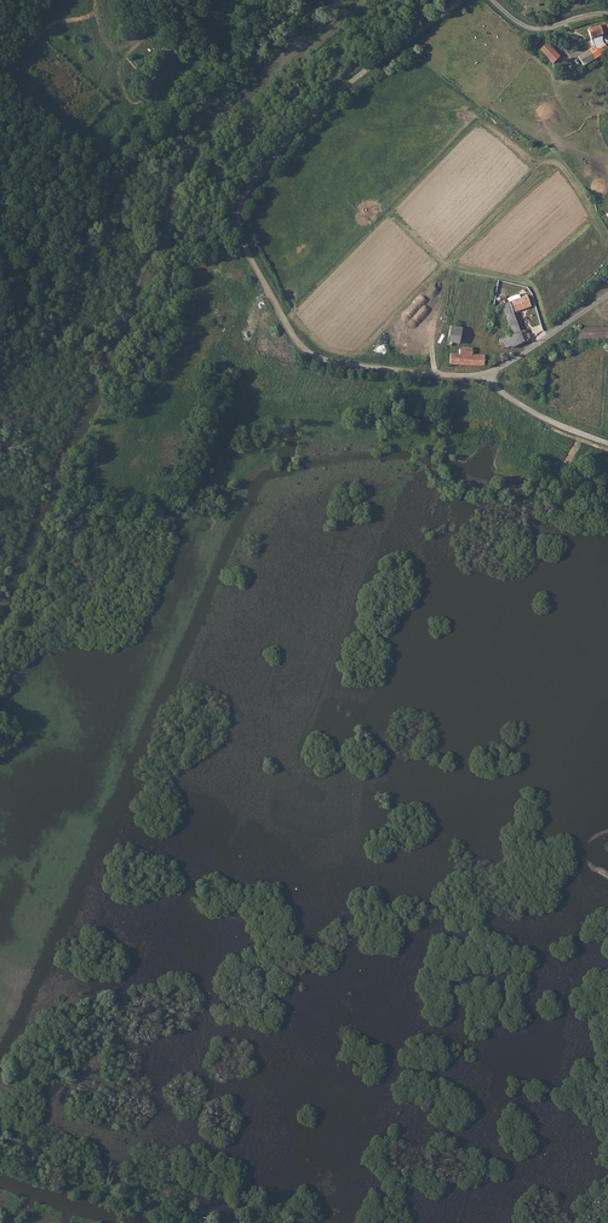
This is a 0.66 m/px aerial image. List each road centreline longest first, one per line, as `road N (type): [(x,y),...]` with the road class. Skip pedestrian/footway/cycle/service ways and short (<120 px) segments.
road 1 (track): [(461,0),(349,85),(270,160),(239,211),(246,251),(291,336),(312,356),(483,379),(518,405),(607,446)]
road 2 (unclassified): [(483,379),(607,293)]
road 3 (track): [(492,0),(538,30),(607,15)]

